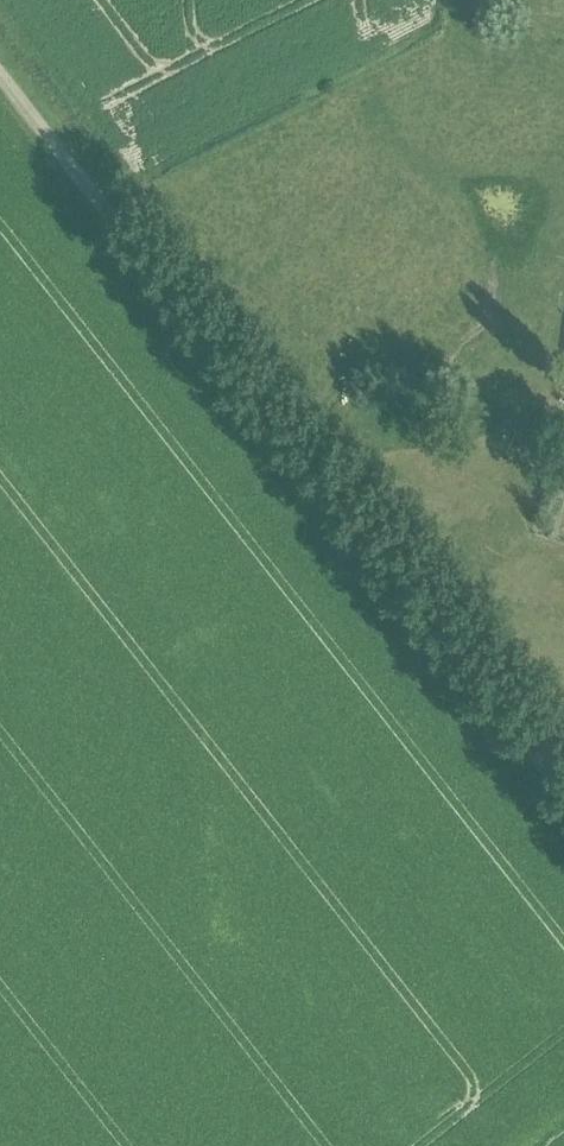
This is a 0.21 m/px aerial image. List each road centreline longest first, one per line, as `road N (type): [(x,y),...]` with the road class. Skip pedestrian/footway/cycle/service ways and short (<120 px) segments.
road 1 (track): [(533,758),(0,75)]

